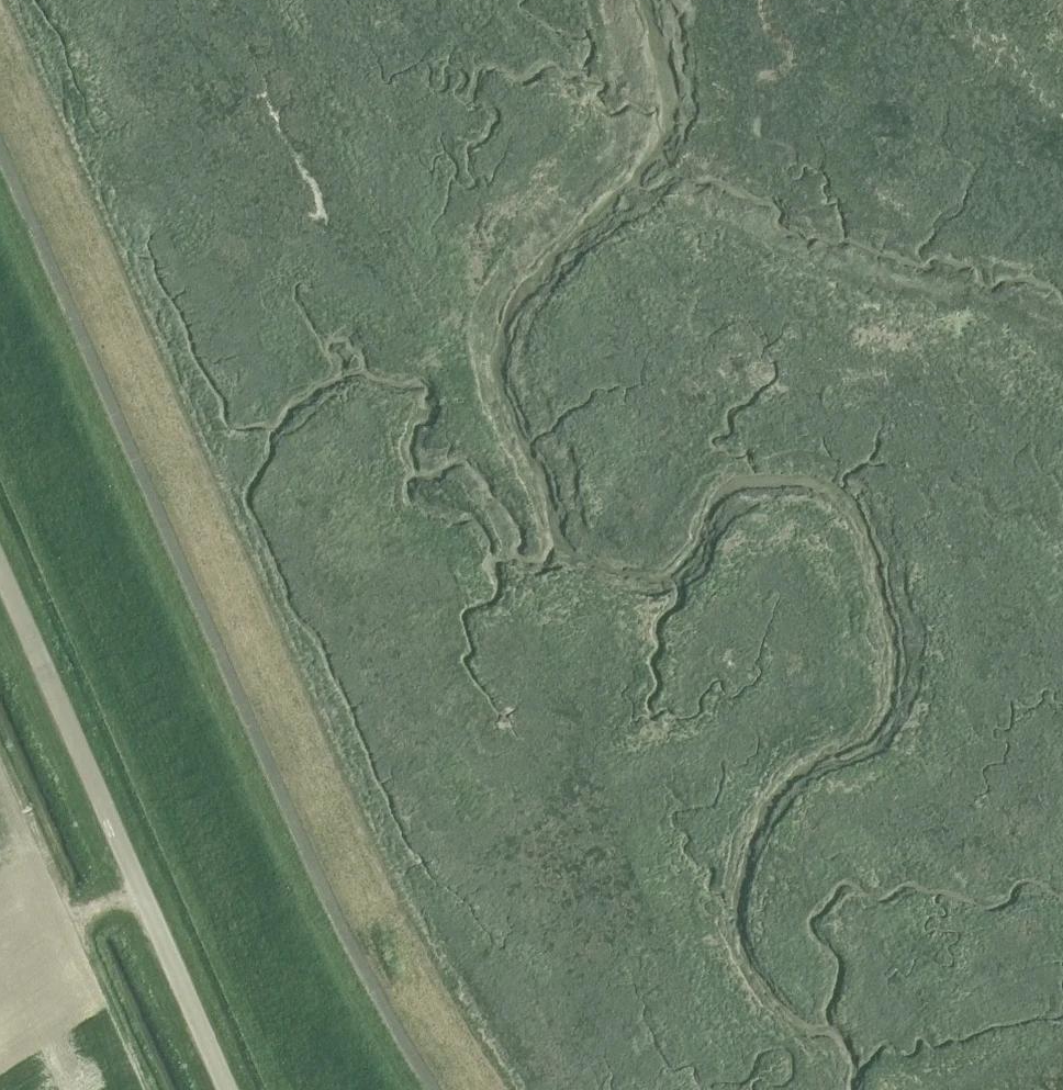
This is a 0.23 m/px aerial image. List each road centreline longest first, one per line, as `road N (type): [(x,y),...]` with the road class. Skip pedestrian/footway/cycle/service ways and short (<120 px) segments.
road 1 (unclassified): [(228,1089),(0,568)]

